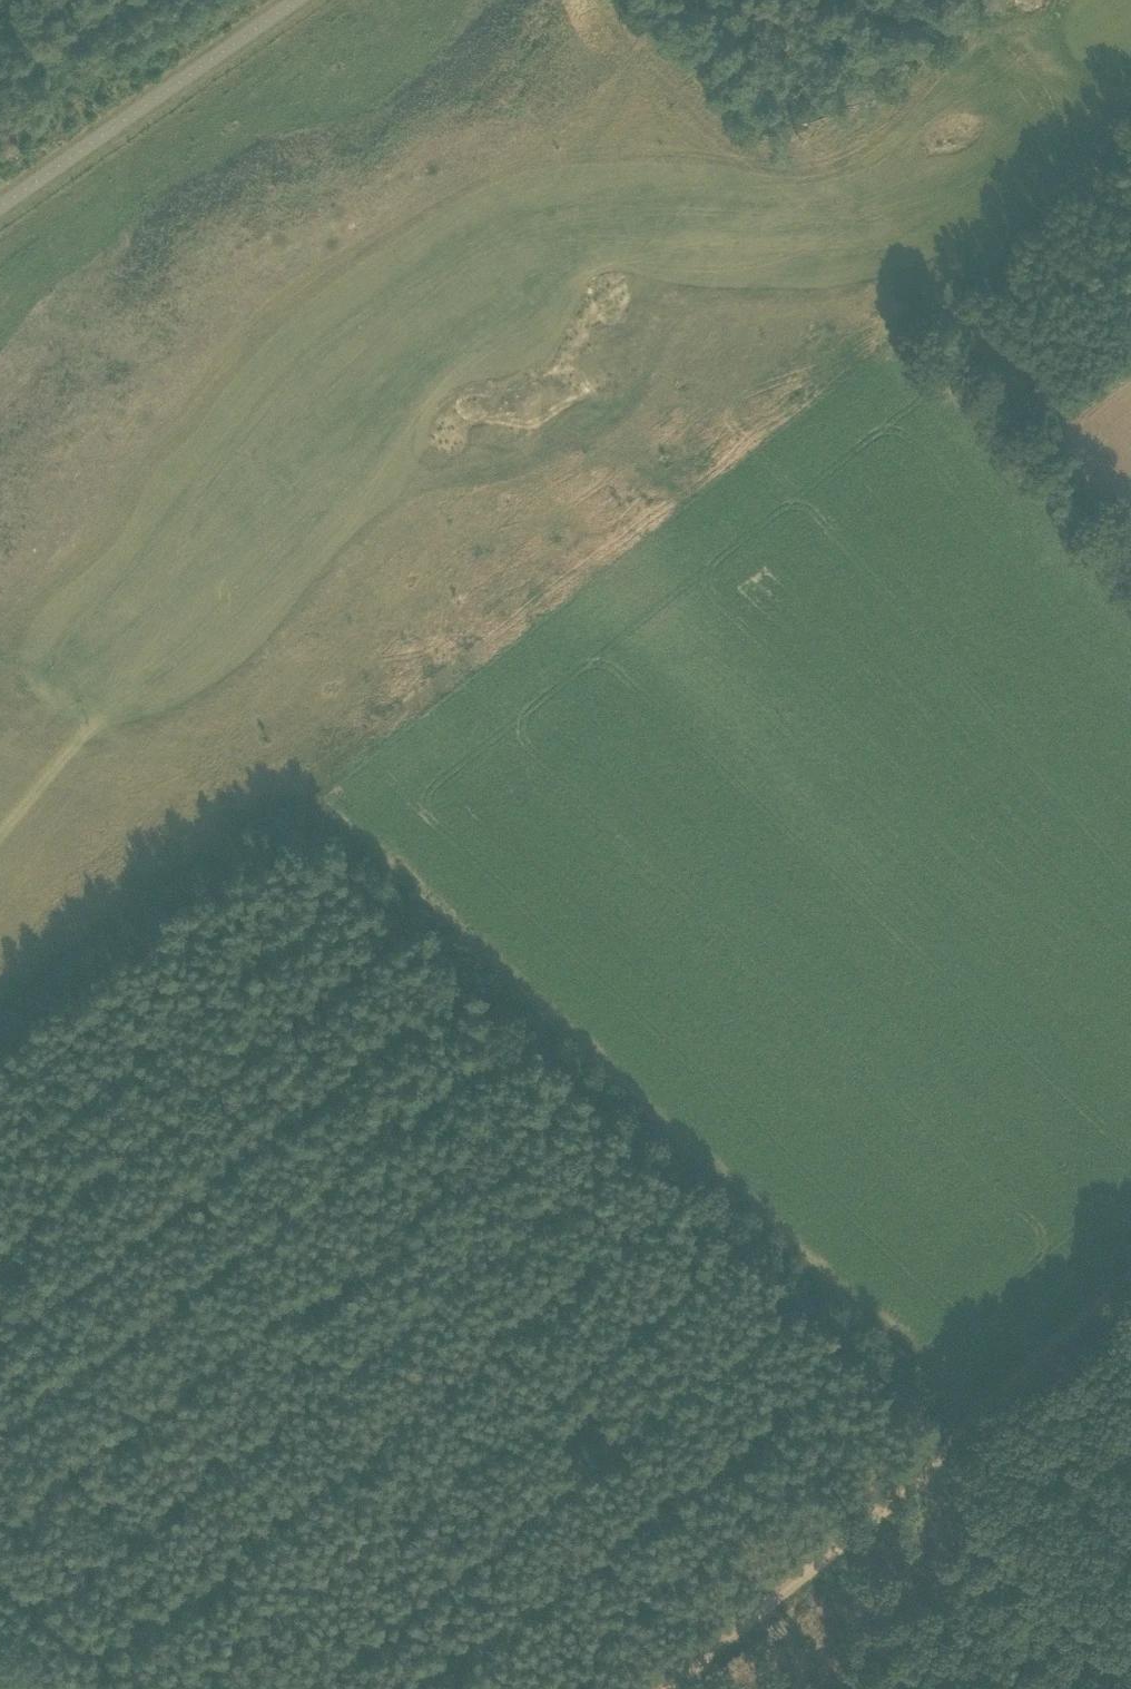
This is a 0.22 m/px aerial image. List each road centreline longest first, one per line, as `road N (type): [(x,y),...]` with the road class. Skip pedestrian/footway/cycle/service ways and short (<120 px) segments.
road 1 (track): [(1130,1292),(661,1688)]

